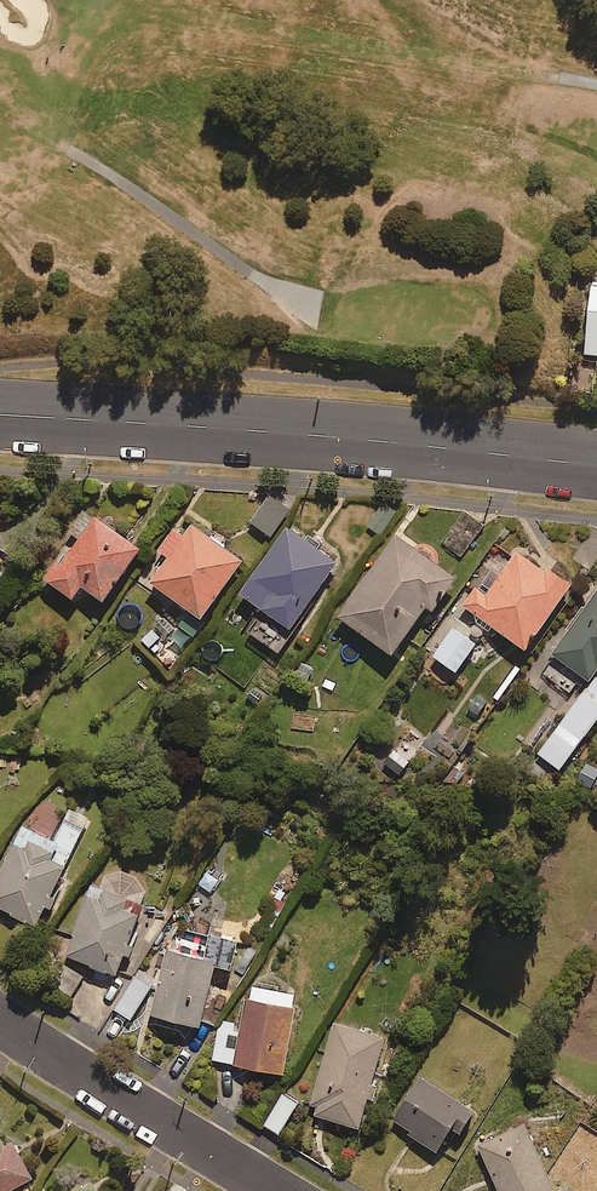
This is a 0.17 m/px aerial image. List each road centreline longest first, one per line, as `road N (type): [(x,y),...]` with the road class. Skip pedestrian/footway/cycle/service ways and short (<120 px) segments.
road 1 (tertiary): [(0,414),(290,433),(596,466)]
road 2 (residential): [(276,1190),(46,1053),(0,1016)]

